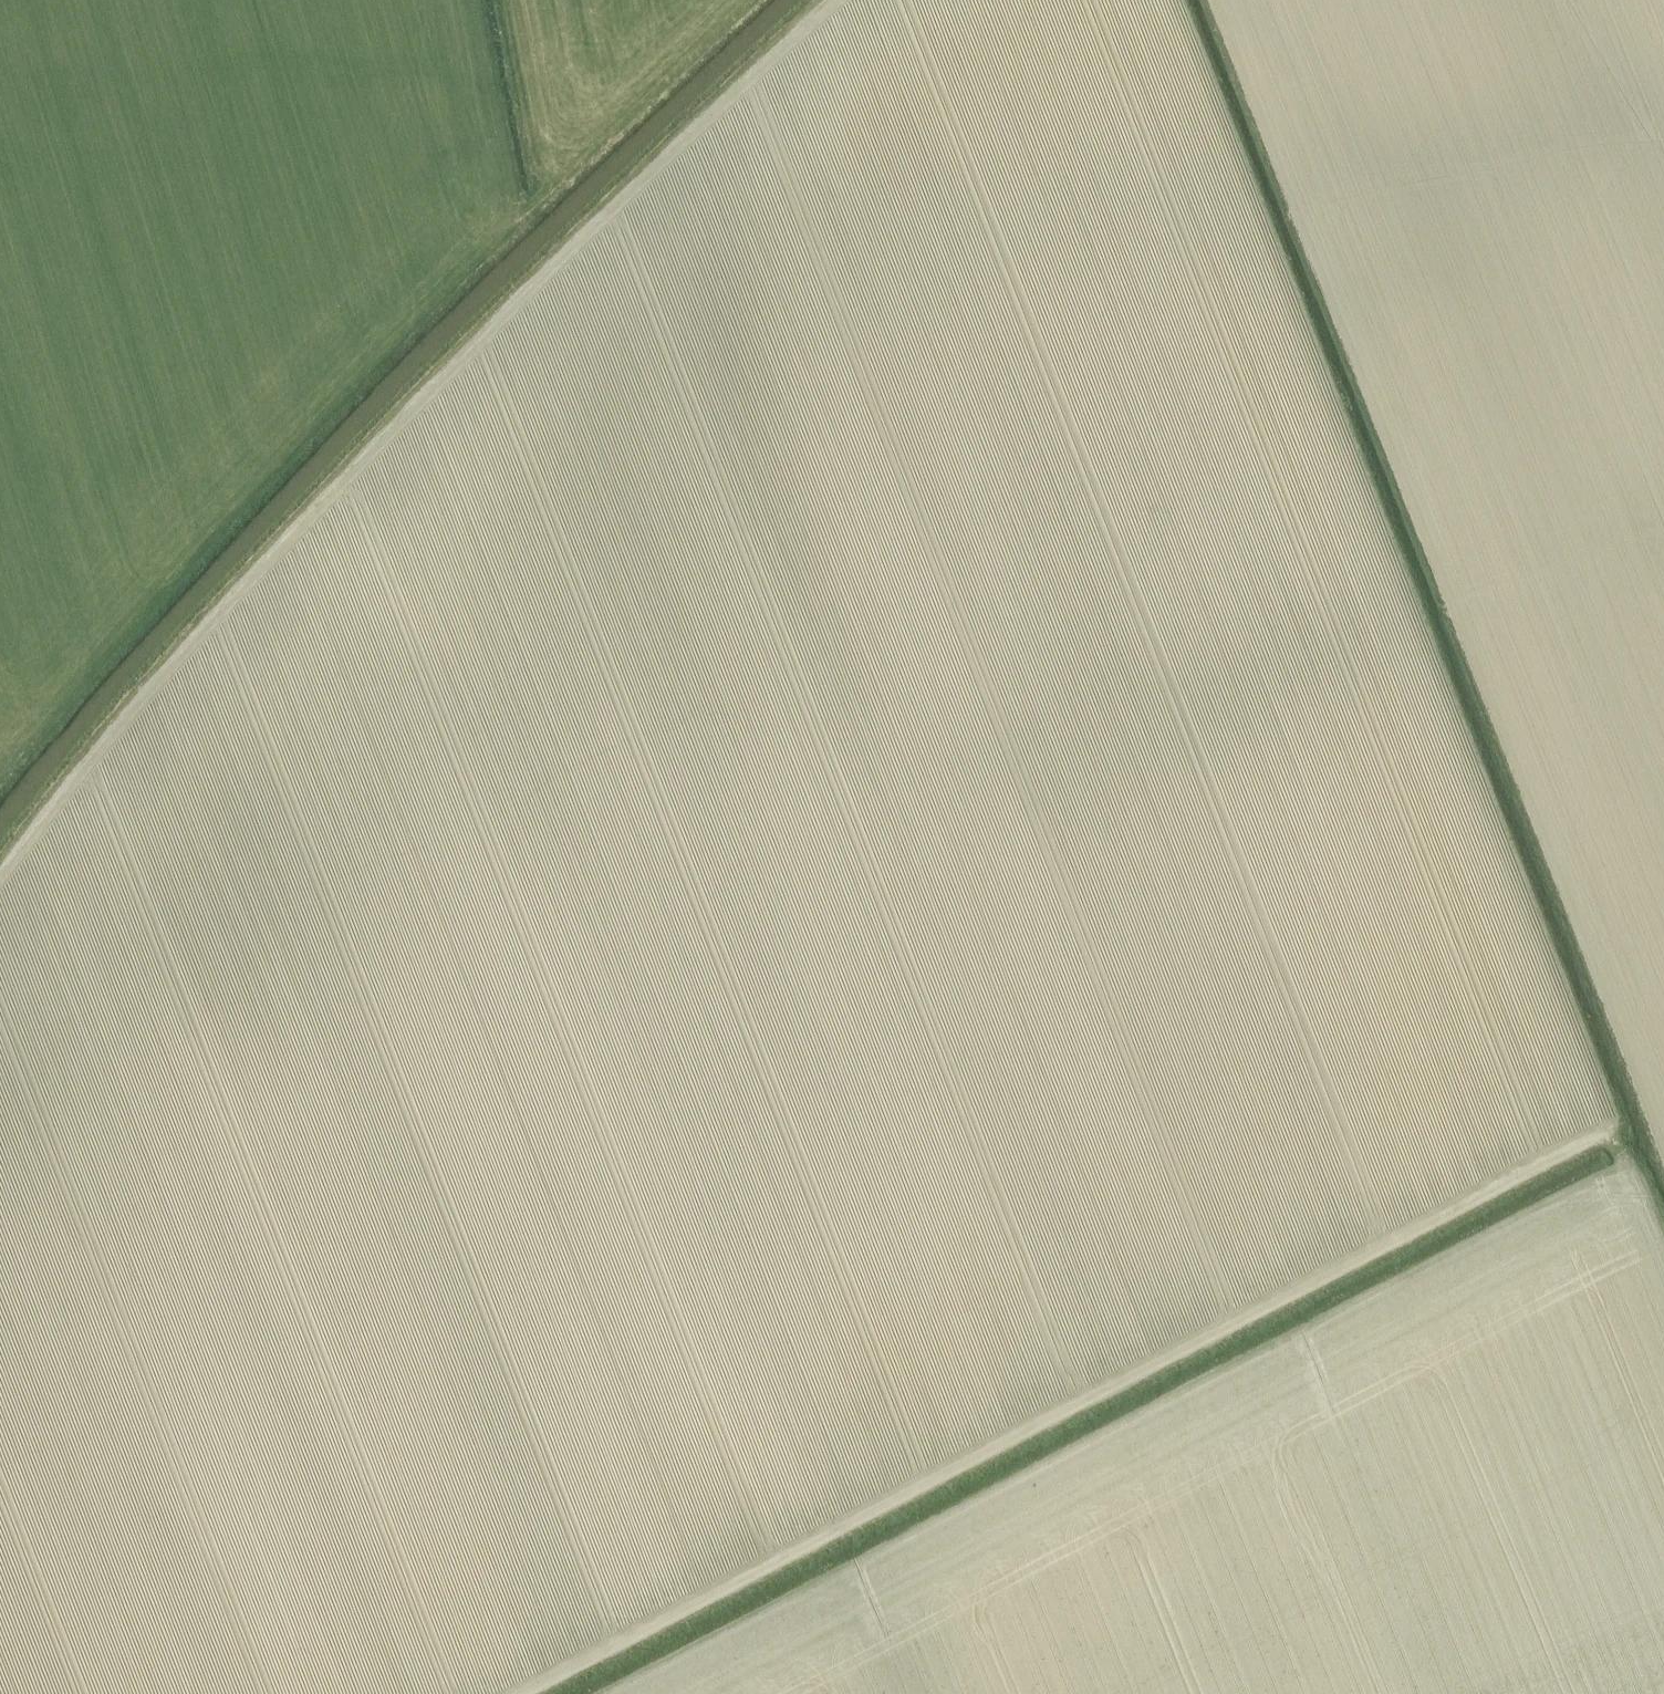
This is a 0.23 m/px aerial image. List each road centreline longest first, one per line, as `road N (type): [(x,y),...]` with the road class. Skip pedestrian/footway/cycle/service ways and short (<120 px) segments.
road 1 (track): [(1599,1125),(511,1693)]

